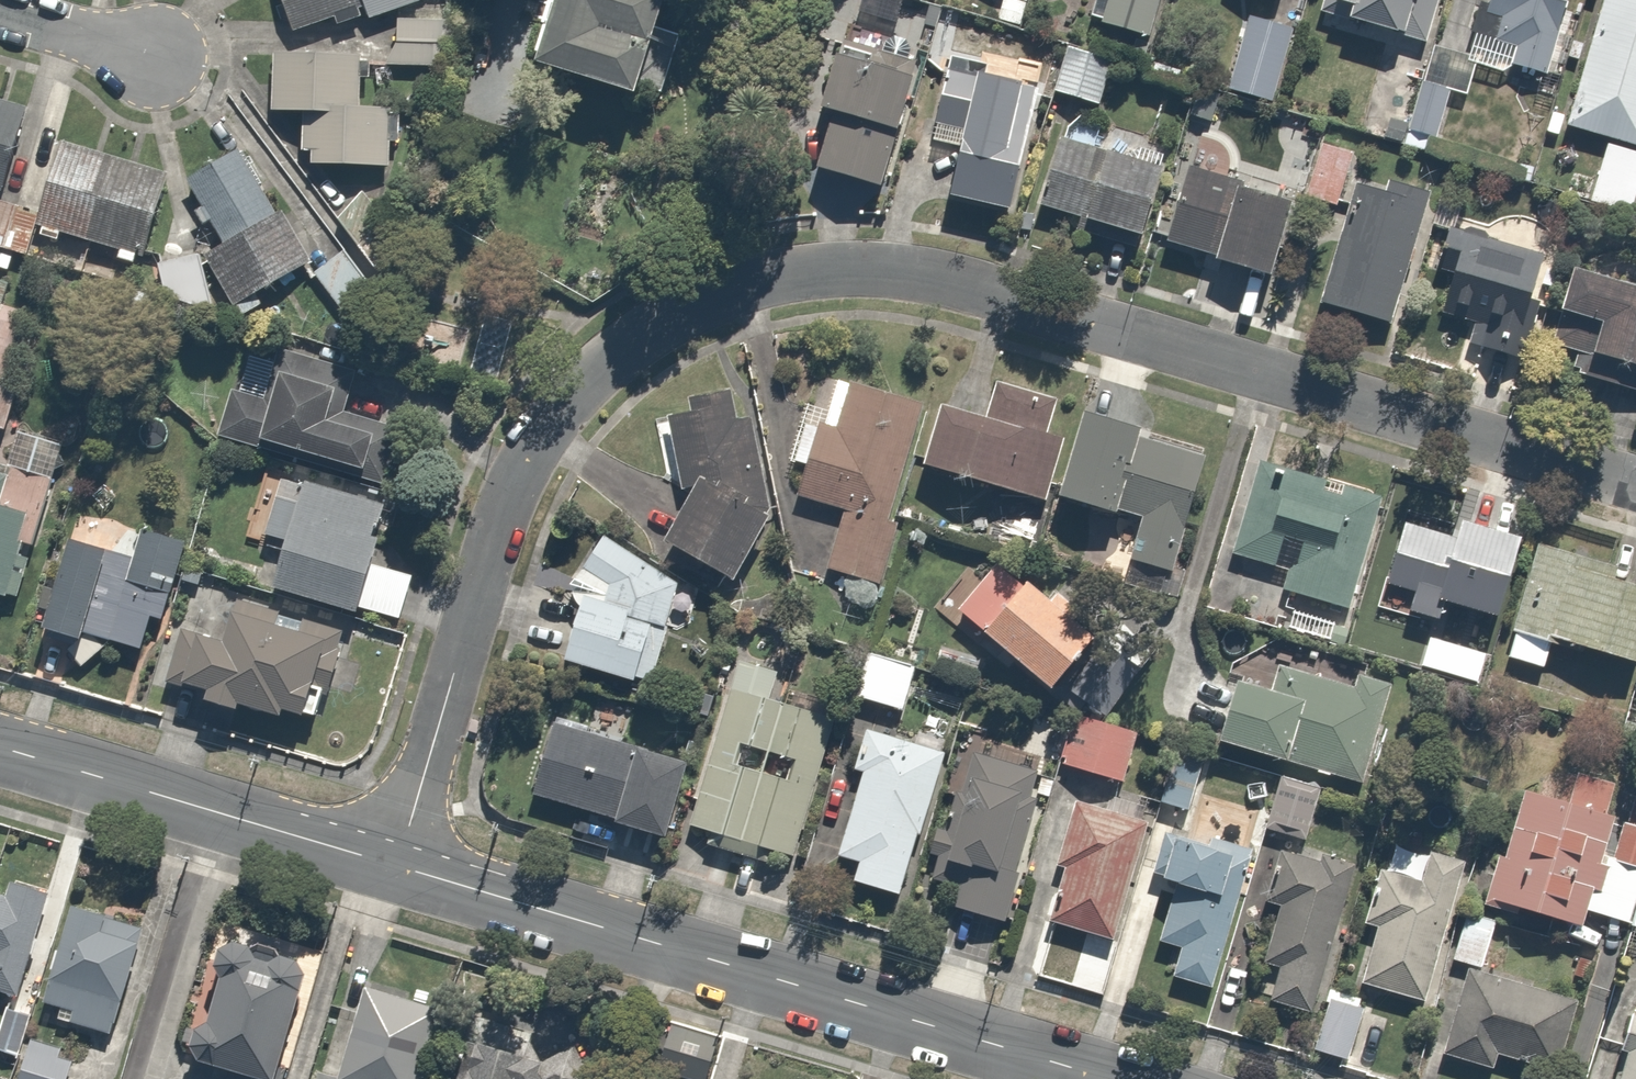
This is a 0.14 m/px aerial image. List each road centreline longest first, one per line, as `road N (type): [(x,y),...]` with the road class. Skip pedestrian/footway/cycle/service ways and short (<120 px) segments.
road 1 (residential): [(388,870),(522,454),(568,386),(632,338),(721,290),(810,270),(928,281),(1635,487)]
road 2 (residential): [(1088,1078),(388,870)]
road 3 (residential): [(388,870),(0,752)]
road 4 (residential): [(0,12),(154,53)]

